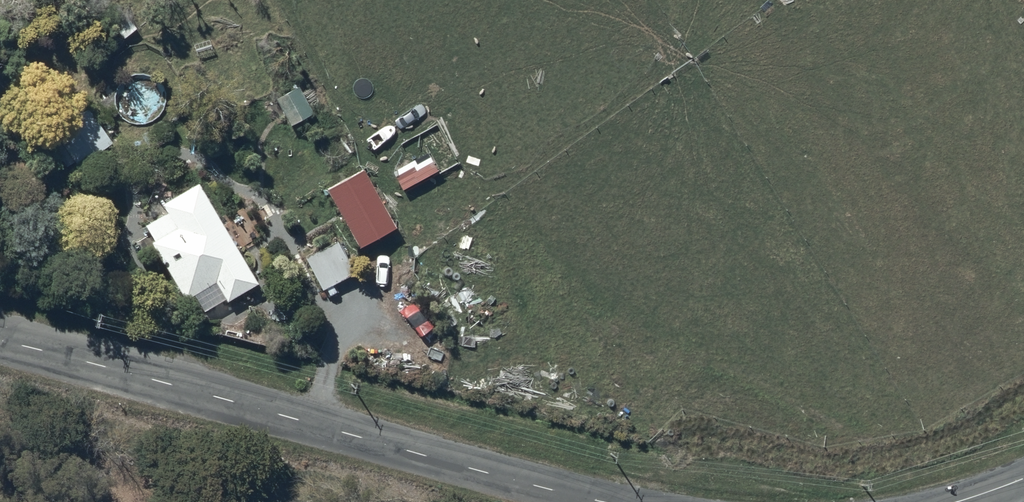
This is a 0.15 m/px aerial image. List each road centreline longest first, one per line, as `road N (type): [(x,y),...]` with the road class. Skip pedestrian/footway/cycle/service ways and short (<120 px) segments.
road 1 (residential): [(476,252),(773,285),(889,265),(1018,187)]
road 2 (tertiary): [(0,339),(424,453)]
road 3 (residential): [(476,252),(532,31)]
road 4 (residential): [(424,453),(476,252)]
road 5 (tertiary): [(424,453),(613,501)]
road 6 (residential): [(532,31),(409,0)]

